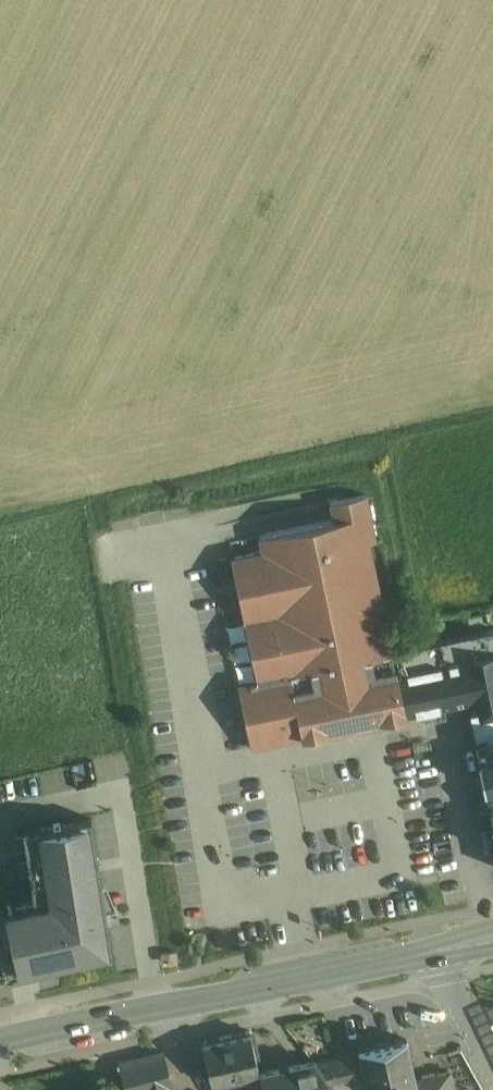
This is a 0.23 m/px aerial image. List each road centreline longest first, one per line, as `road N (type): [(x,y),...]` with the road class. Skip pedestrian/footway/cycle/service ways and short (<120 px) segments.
road 1 (secondary): [(0,1040),(445,949)]
road 2 (residential): [(445,949),(492,1060)]

